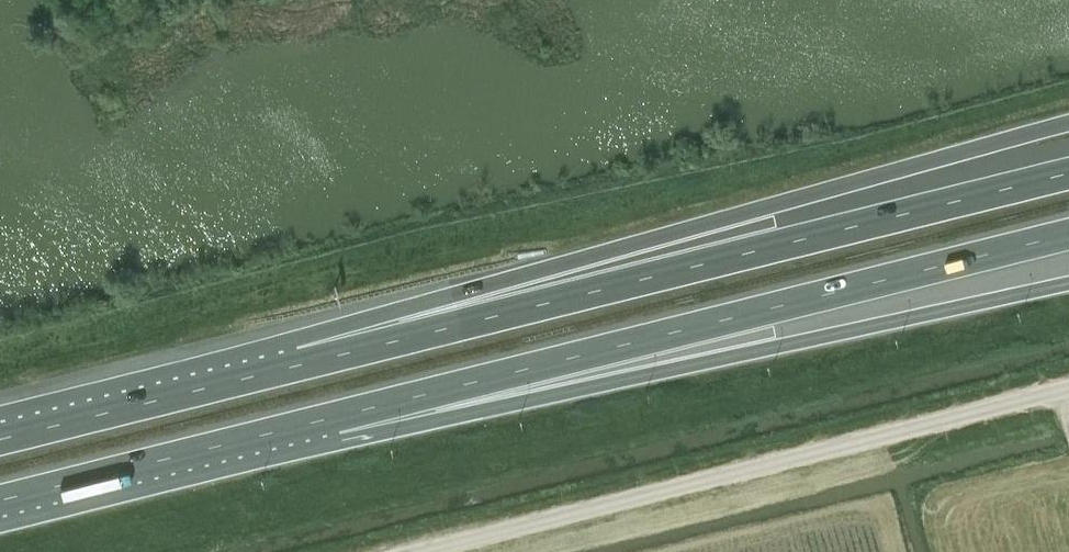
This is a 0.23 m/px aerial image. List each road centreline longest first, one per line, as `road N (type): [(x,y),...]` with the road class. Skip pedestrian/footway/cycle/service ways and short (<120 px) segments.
road 1 (motorway): [(1068,125),(596,248),(303,362)]
road 2 (motorway): [(1068,173),(303,362)]
road 3 (motorway): [(325,421),(1068,235)]
road 4 (motorway): [(325,421),(520,403),(1068,277)]
road 5 (unclassified): [(418,551),(1068,389)]
road 6 (motorway): [(0,501),(325,421)]
road 7 (motorway): [(303,362),(0,438)]

